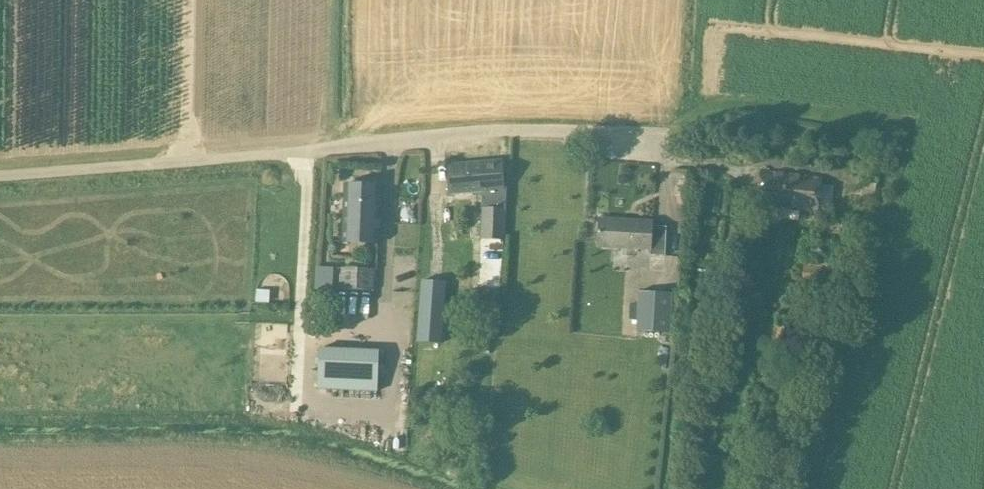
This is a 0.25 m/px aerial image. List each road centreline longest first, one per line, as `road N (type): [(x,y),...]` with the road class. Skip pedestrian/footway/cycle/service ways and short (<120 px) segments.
road 1 (unclassified): [(0,181),(506,135),(657,140)]

